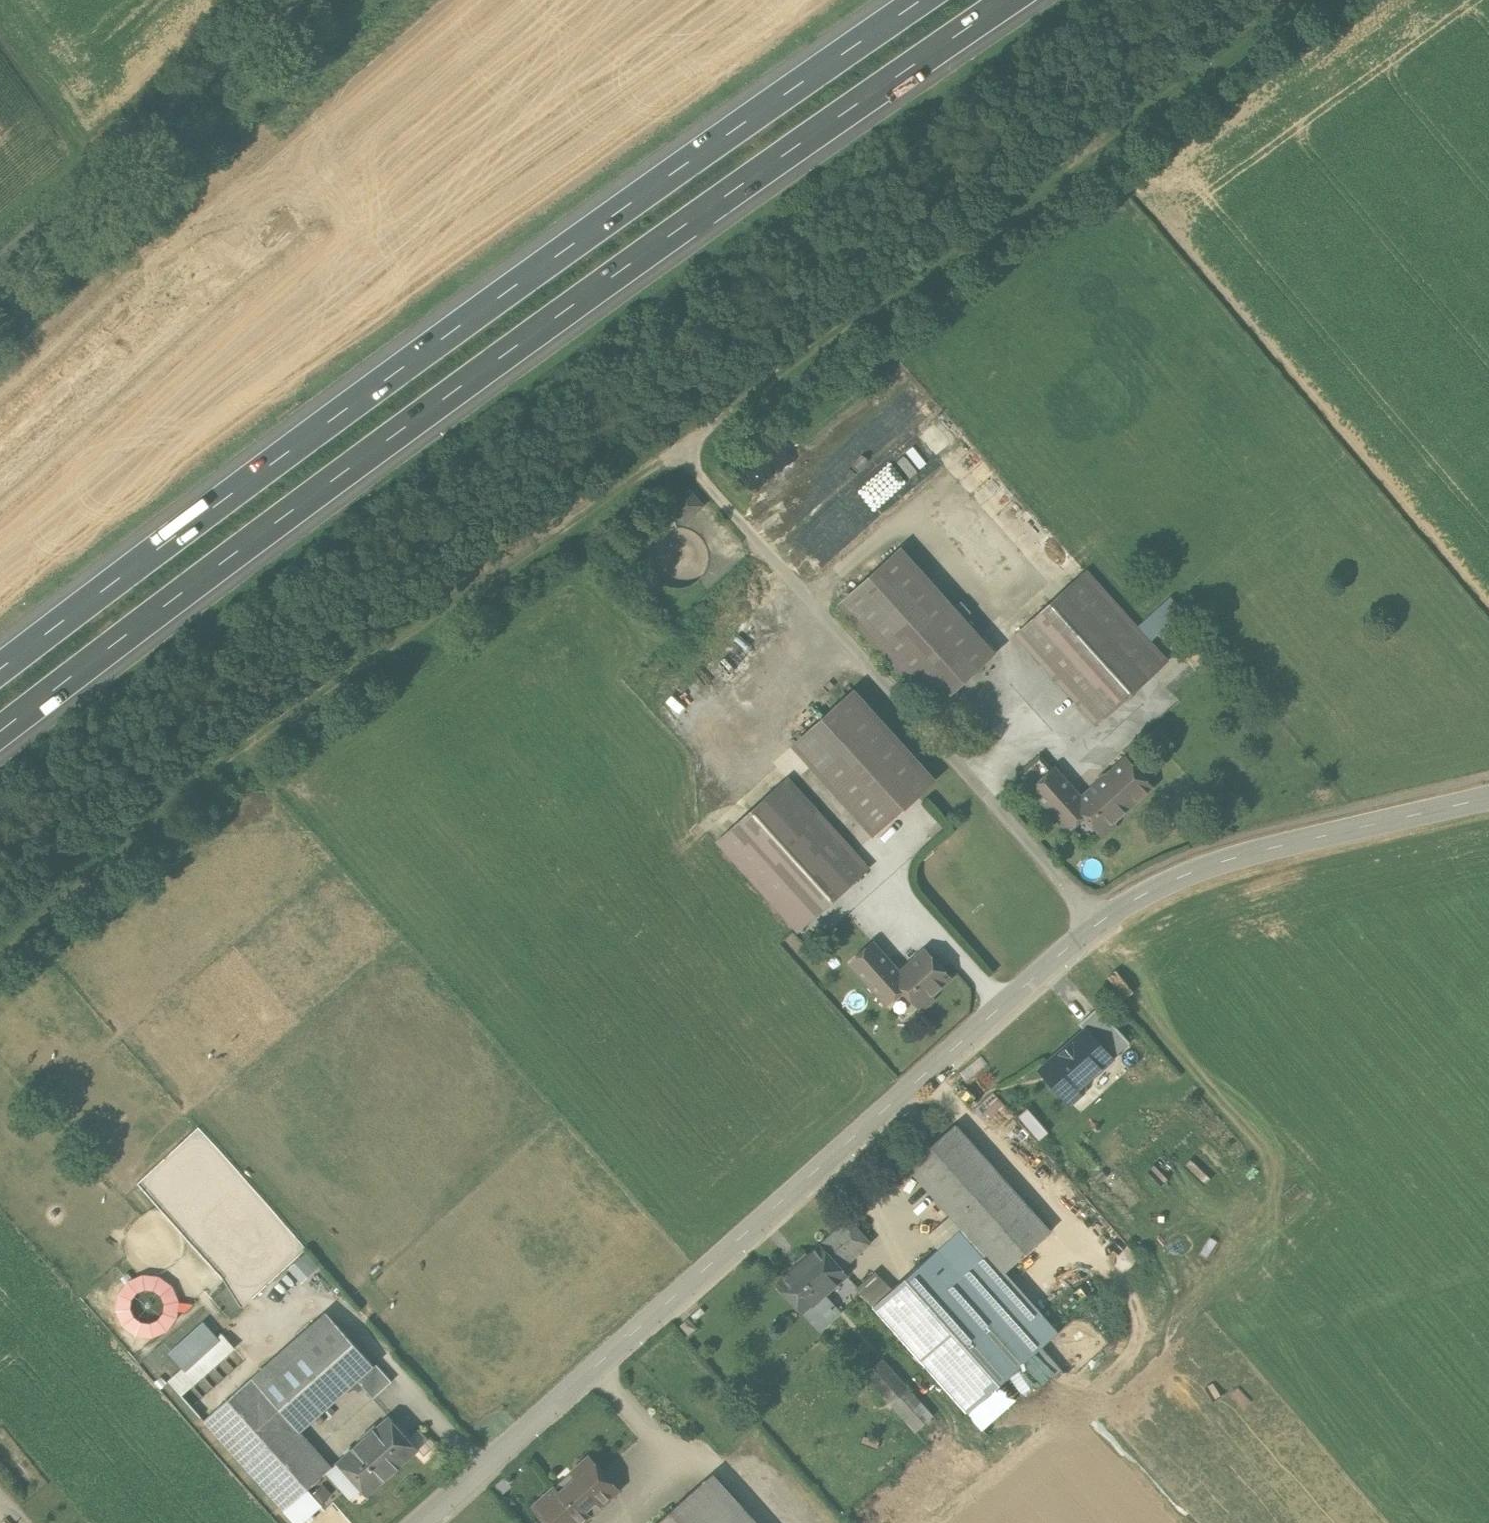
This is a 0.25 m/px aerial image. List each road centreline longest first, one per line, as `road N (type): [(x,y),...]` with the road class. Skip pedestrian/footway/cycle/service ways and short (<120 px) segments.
road 1 (track): [(0,941),(286,719),(673,458),(1308,0)]
road 2 (unclassified): [(1488,798),(1208,866),(1099,924),(425,1522)]
road 3 (motorway): [(0,732),(885,90),(1023,0)]
road 4 (motorway): [(934,0),(0,665)]
road 5 (track): [(0,40),(79,148),(0,225)]

